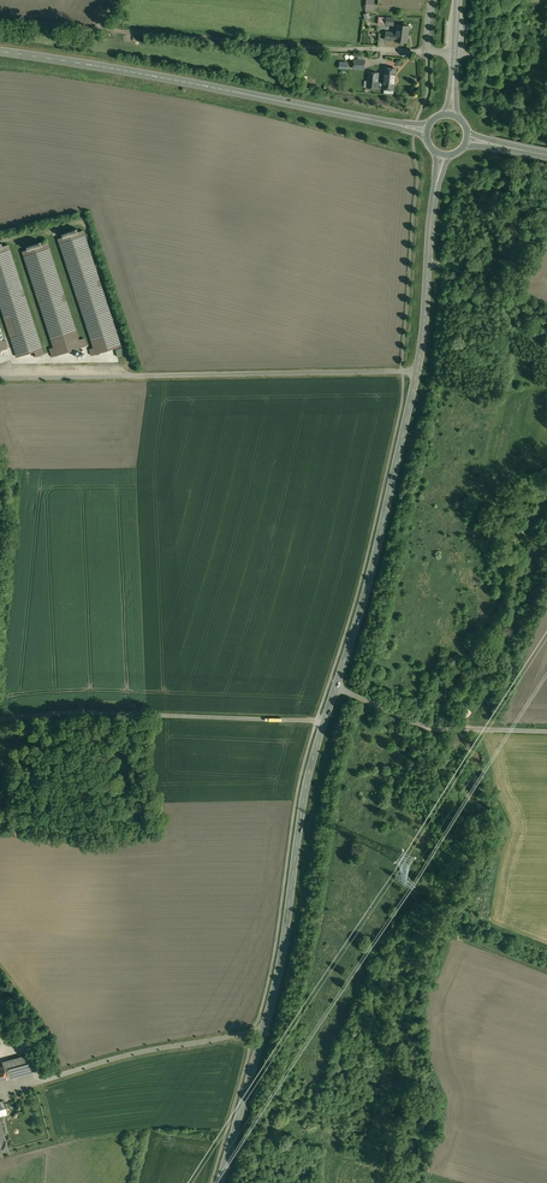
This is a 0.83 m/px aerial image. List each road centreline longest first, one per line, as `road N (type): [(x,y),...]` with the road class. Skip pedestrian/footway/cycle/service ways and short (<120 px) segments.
road 1 (secondary): [(336,687),(416,376),(442,155)]
road 2 (secondary): [(218,1182),(279,968),(305,792),(336,687)]
road 3 (primary): [(0,51),(375,120)]
road 4 (track): [(425,50),(95,30)]
road 5 (unclassified): [(546,732),(436,731),(336,687)]

